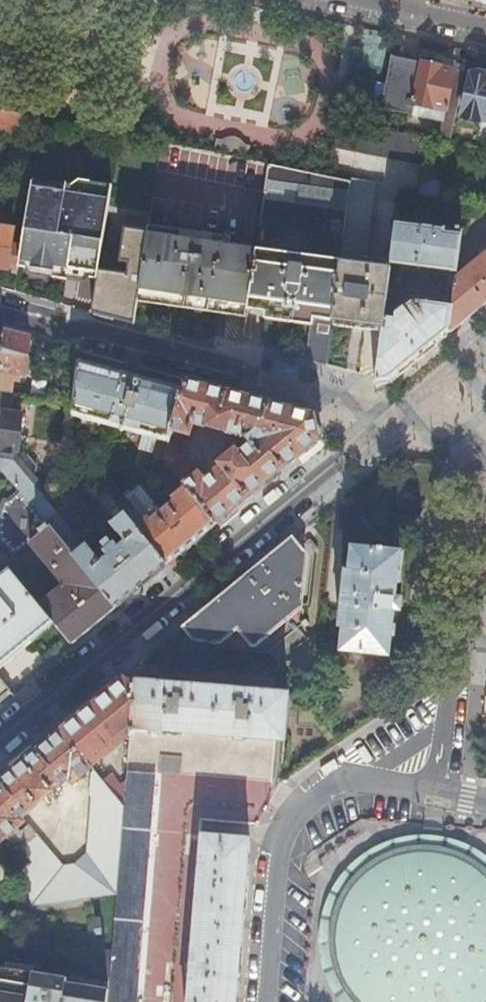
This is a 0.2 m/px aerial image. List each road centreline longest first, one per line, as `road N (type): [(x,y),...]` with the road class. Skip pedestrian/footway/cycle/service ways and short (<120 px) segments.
road 1 (residential): [(0,739),(397,414)]
road 2 (residential): [(406,788),(345,779),(290,820),(279,841),(265,1001)]
road 3 (residential): [(0,309),(266,380)]
road 4 (residential): [(485,482),(449,685)]
road 5 (residential): [(266,380),(397,414)]

